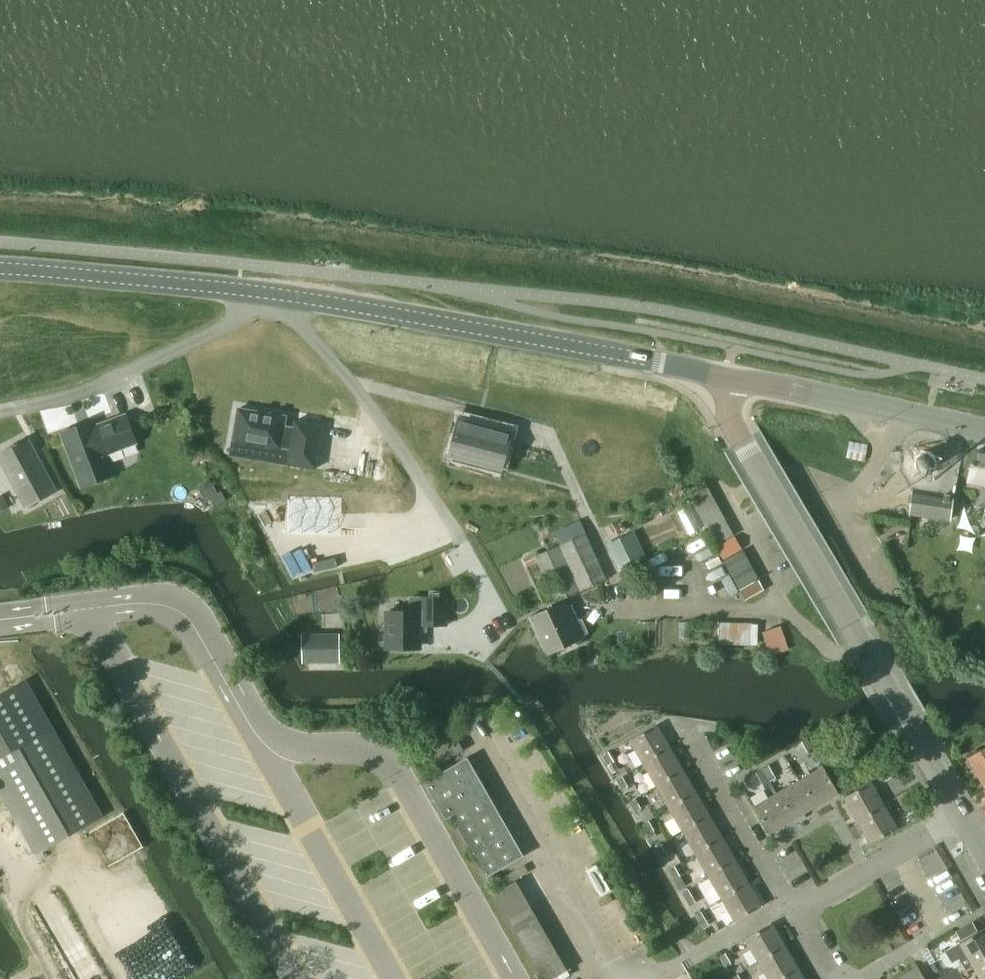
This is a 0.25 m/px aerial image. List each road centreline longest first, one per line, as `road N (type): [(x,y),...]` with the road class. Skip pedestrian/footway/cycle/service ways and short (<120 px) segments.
road 1 (tertiary): [(962,818),(733,427),(723,378)]
road 2 (tertiary): [(723,378),(278,293)]
road 3 (residential): [(462,537),(353,382),(278,293)]
road 4 (residential): [(278,293),(92,387),(0,411)]
road 5 (tertiary): [(278,293),(0,267)]
road 6 (tertiary): [(723,378),(984,432)]
road 7 (residential): [(788,905),(810,905),(962,818)]
road 8 (residential): [(788,905),(693,744)]

